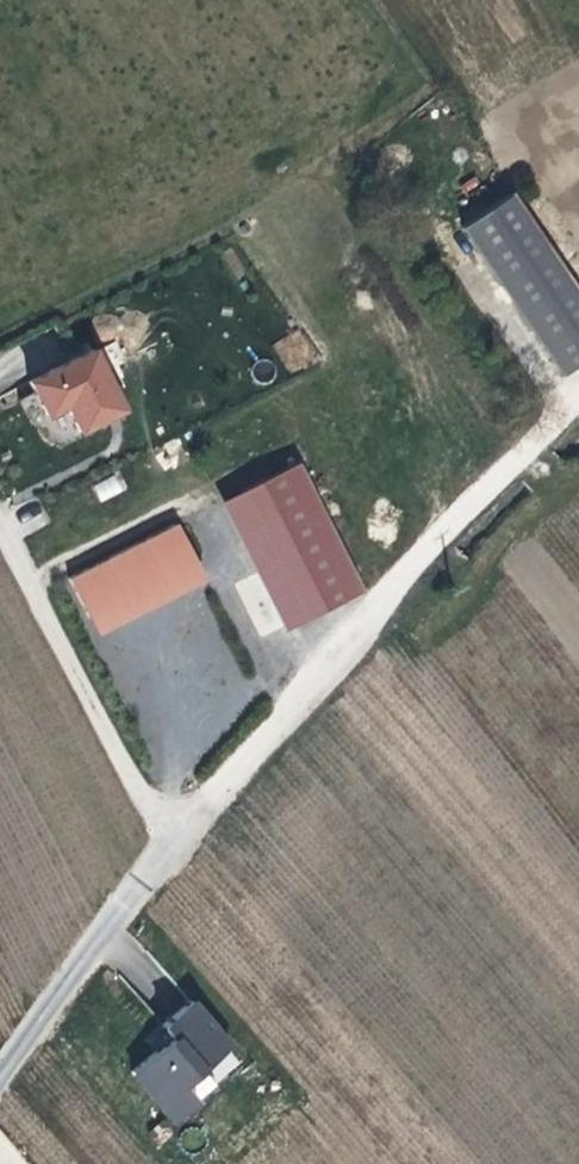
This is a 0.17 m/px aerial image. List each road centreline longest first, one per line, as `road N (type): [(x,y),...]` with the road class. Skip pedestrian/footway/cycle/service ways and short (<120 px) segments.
road 1 (unclassified): [(0,1083),(65,975),(406,591),(578,416)]
road 2 (track): [(177,850),(0,510)]

